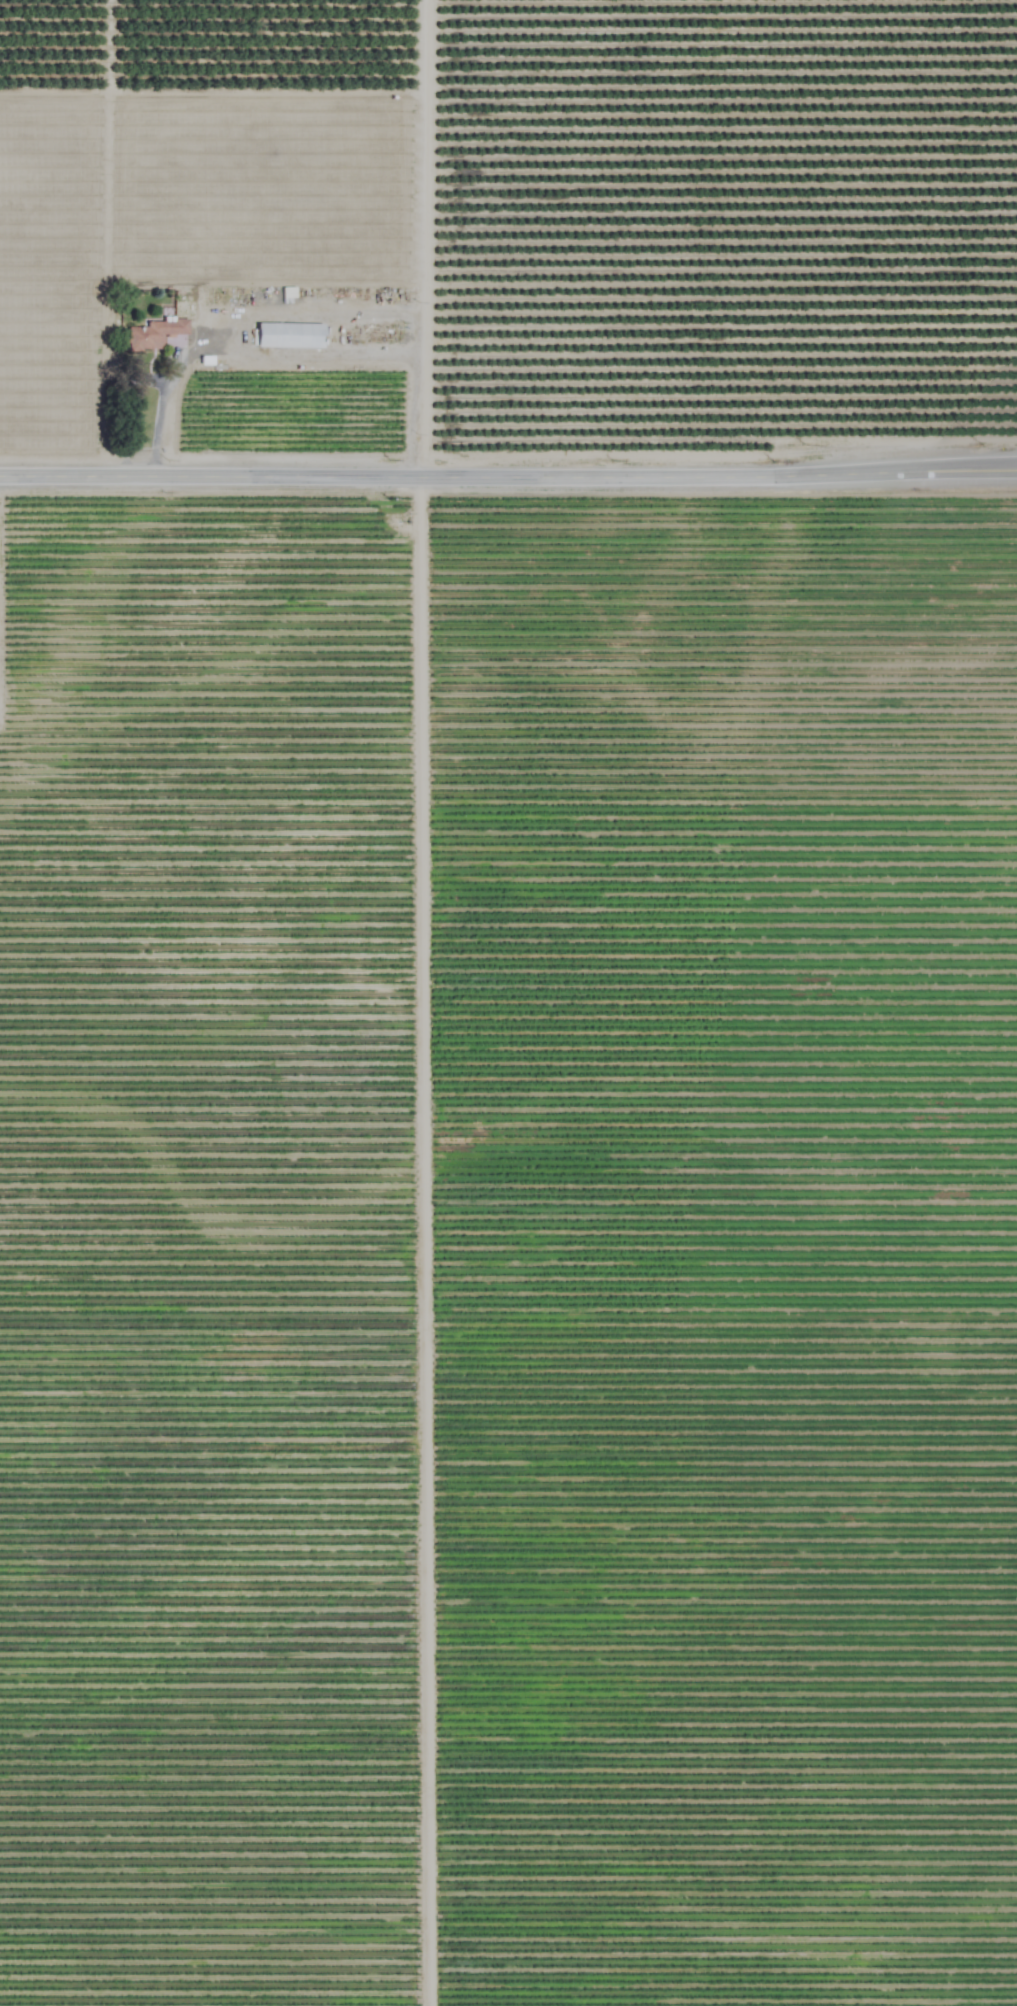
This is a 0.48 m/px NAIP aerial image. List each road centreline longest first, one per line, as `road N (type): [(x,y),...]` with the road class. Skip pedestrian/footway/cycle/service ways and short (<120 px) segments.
road 1 (secondary): [(1016,469),(0,477)]
road 2 (track): [(417,476),(424,0)]
road 3 (track): [(162,477),(169,383),(198,340),(240,317),(421,315)]
road 4 (track): [(213,332),(241,355),(420,355)]

